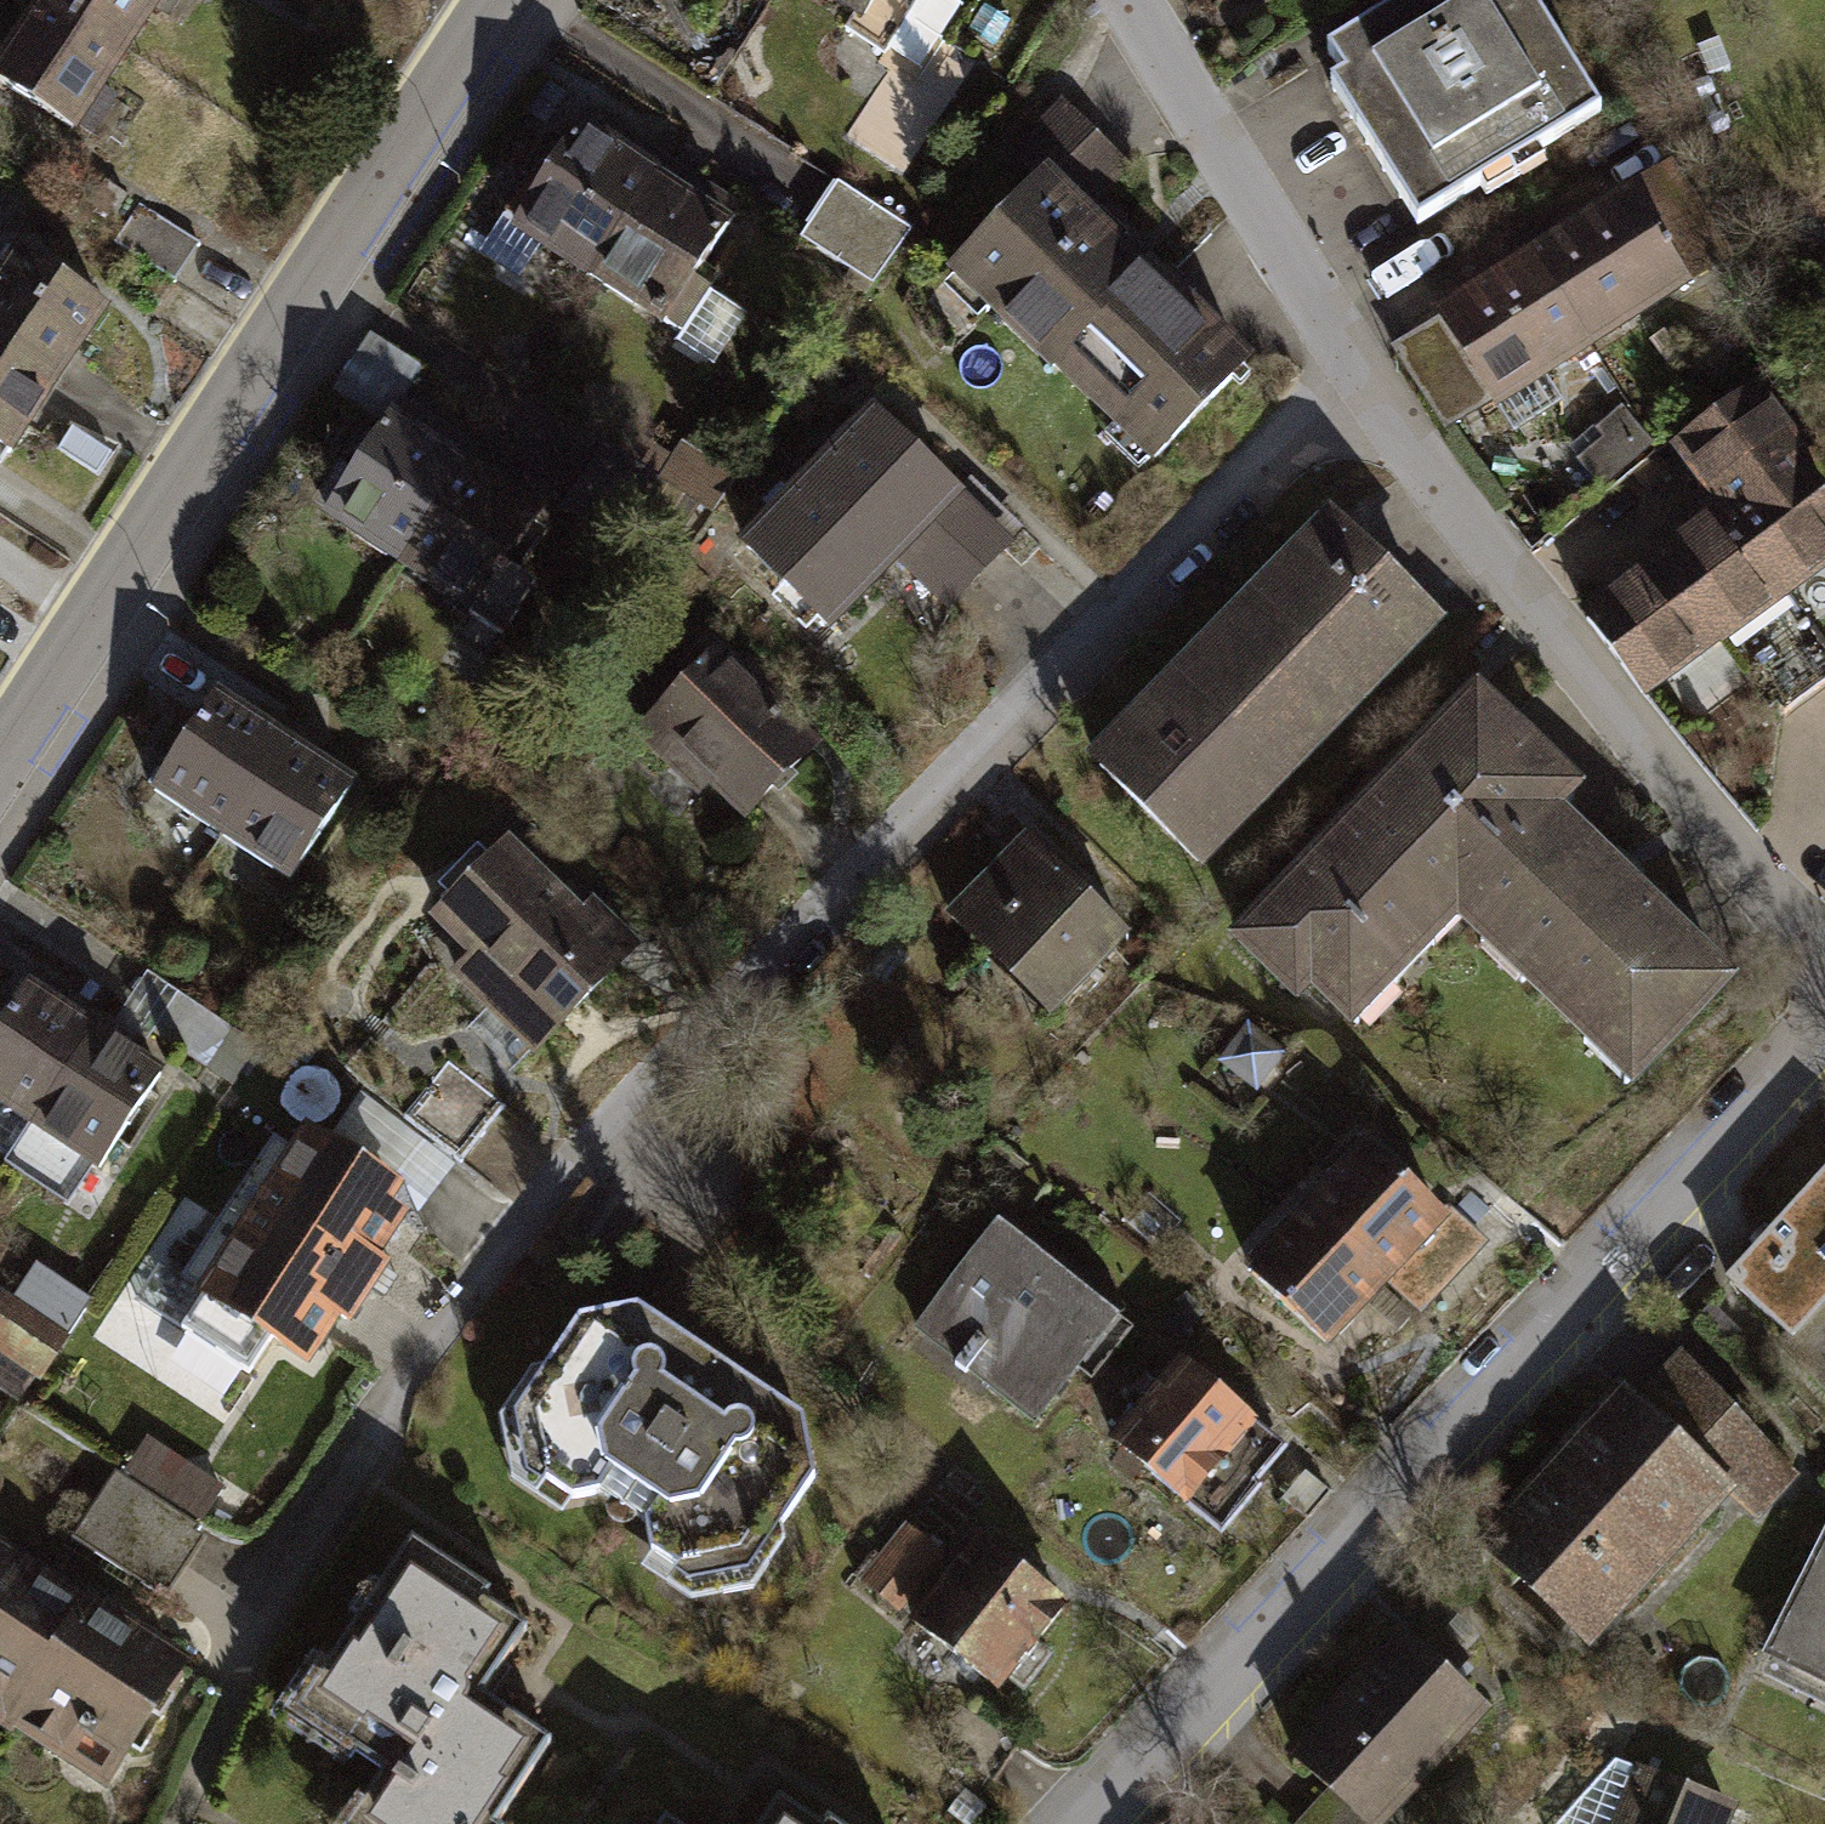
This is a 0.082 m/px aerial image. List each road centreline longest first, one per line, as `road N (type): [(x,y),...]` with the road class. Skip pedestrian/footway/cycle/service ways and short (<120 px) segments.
road 1 (residential): [(272,1620),(526,1221),(654,1149),(703,1030),(1357,378)]
road 2 (residential): [(1099,1823),(1824,1064)]
road 3 (tertiary): [(0,748),(493,0)]
road 4 (residential): [(1357,378),(1757,872),(1824,938)]
road 5 (residential): [(1124,0),(1357,378)]

